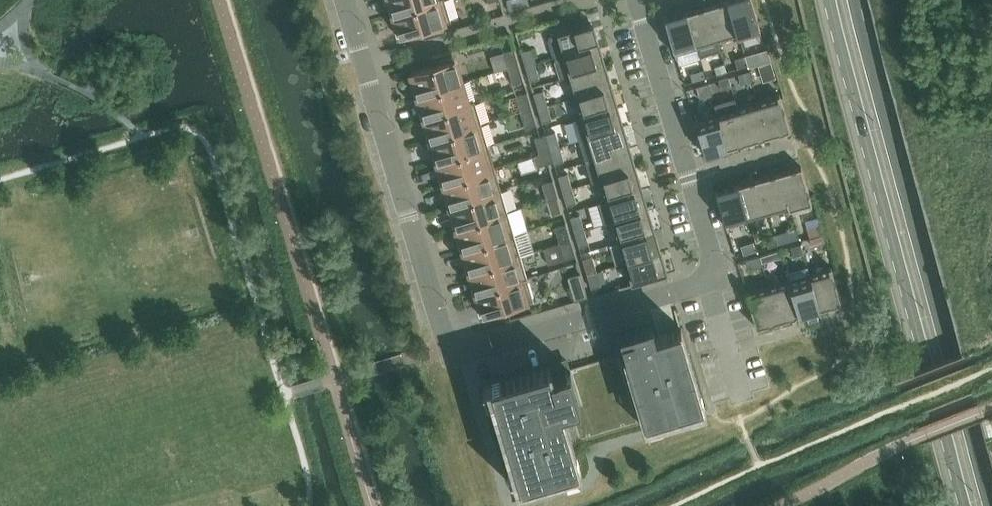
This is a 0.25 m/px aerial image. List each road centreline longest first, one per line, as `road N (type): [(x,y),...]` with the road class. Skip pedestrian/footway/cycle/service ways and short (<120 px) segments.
road 1 (residential): [(347,0),(453,350),(472,353),(711,278)]
road 2 (primary): [(991,505),(856,0)]
road 3 (primary): [(829,0),(964,505)]
road 4 (residential): [(711,278),(716,263),(638,0)]
road 5 (residential): [(748,400),(711,278)]

